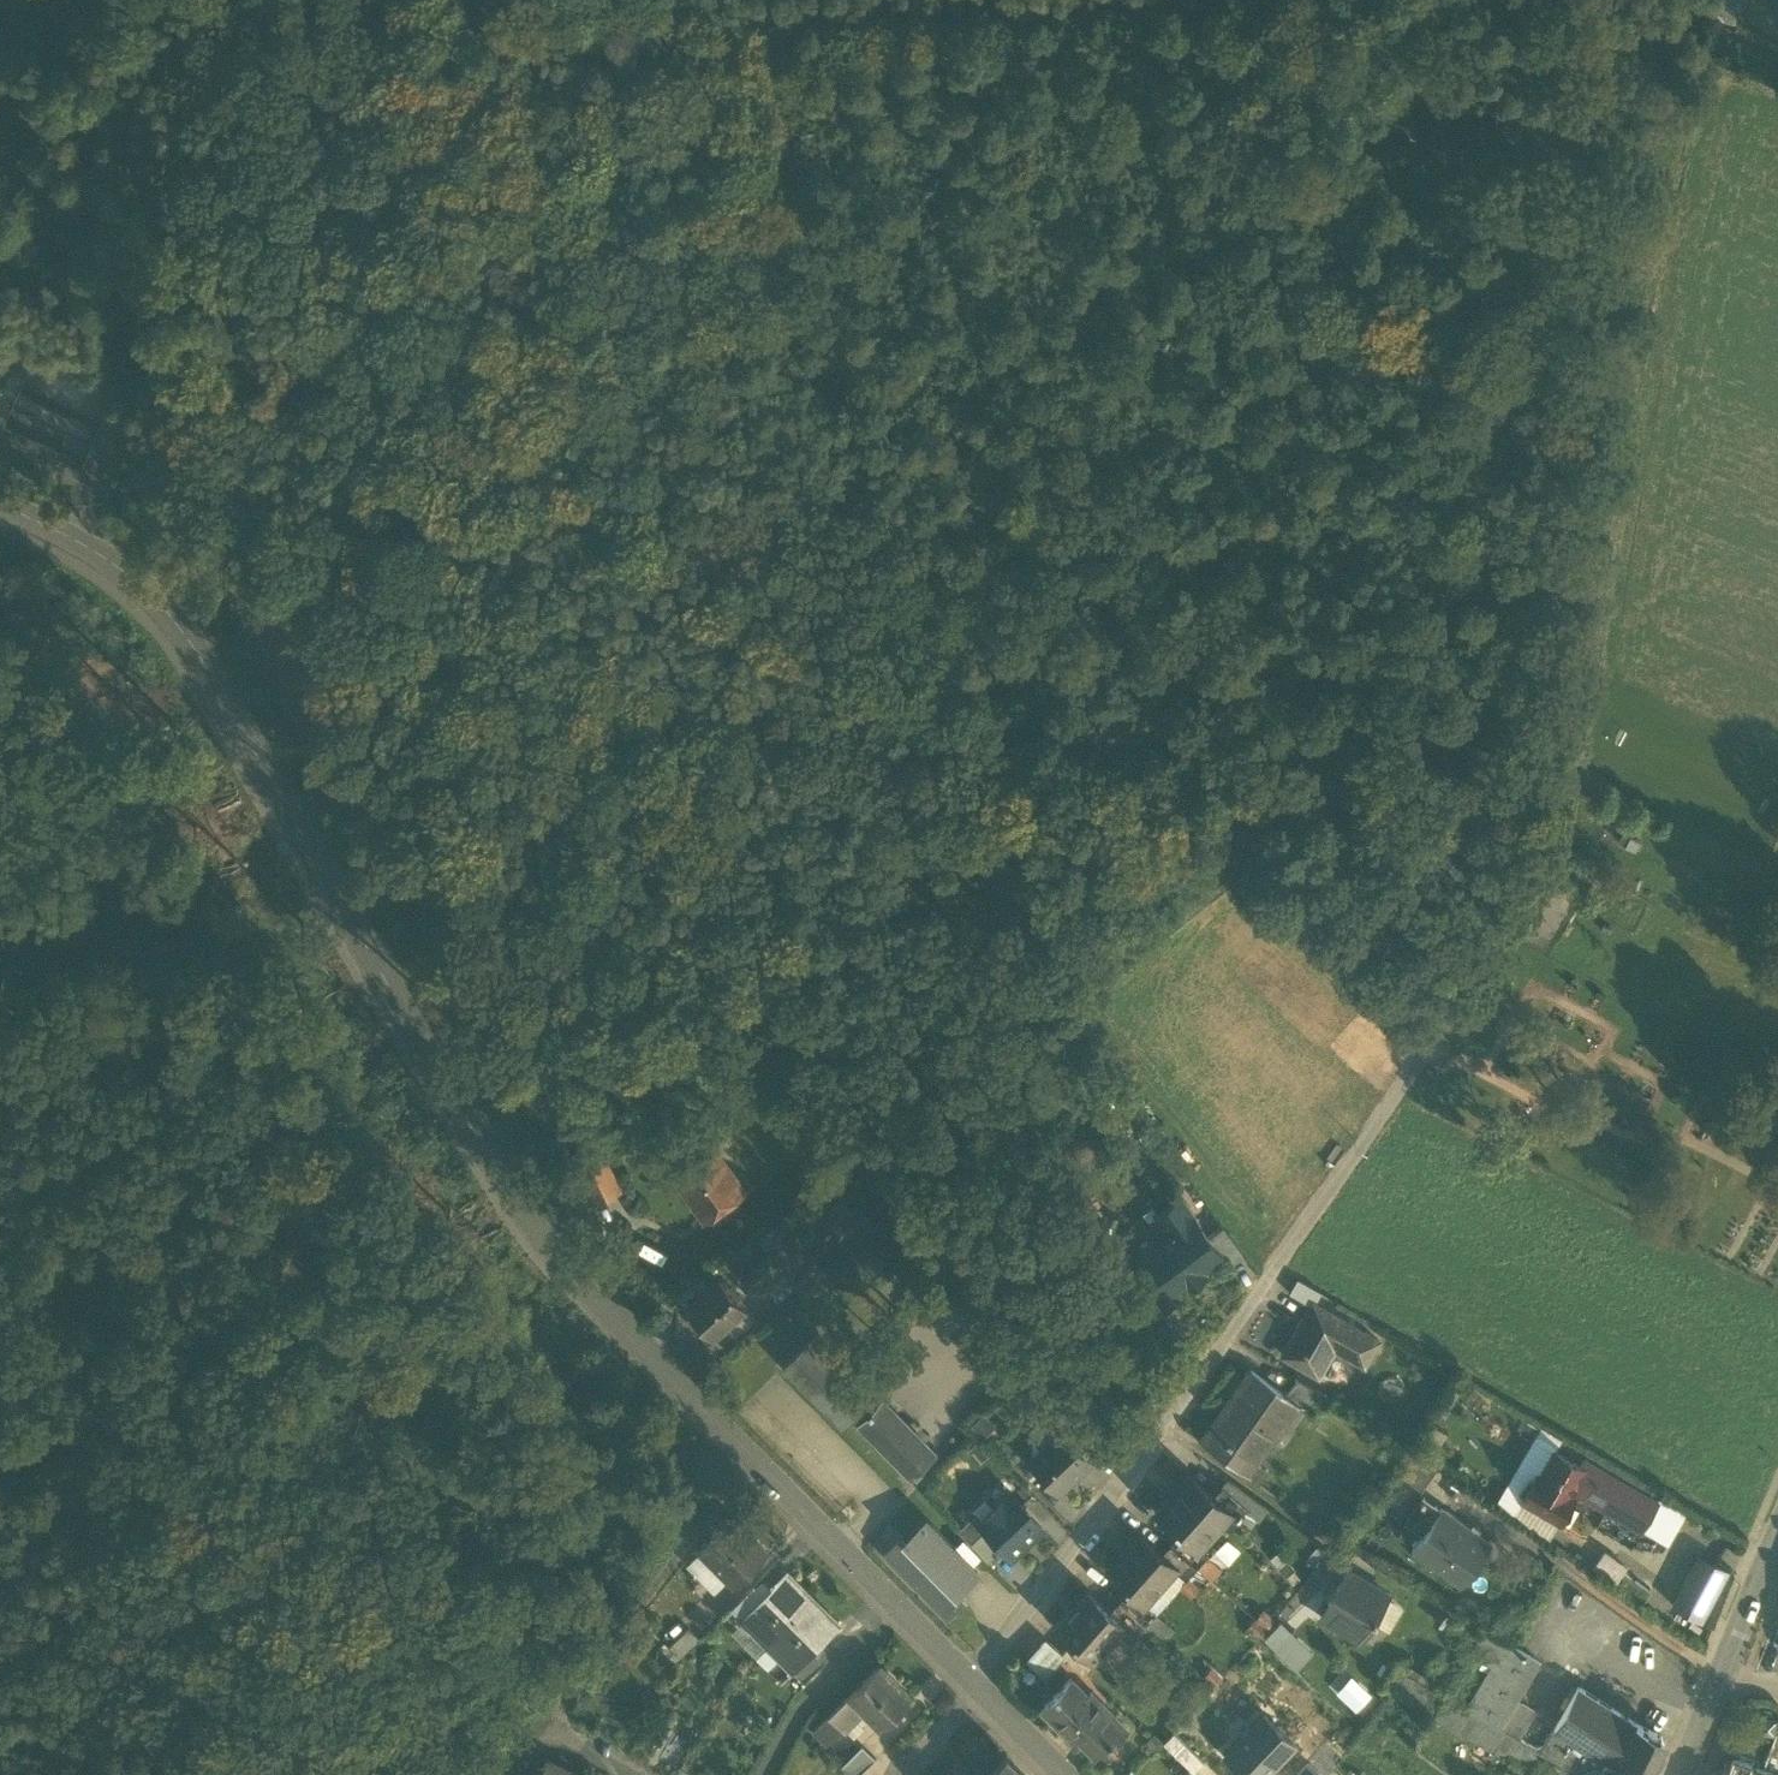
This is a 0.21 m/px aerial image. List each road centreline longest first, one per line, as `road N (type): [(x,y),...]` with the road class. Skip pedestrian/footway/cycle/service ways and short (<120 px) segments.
road 1 (secondary): [(977,1691),(844,1554),(749,1471),(608,1318),(474,1137),(180,646),(122,581),(0,514)]
road 2 (track): [(1689,54),(1636,413),(1551,868),(1441,1030)]
road 3 (residential): [(977,1691),(1441,1030)]
road 4 (track): [(1051,1365),(1139,1459)]
road 5 (secondary): [(1728,1675),(1777,1558)]
road 6 (secondary): [(1063,1774),(977,1691)]

